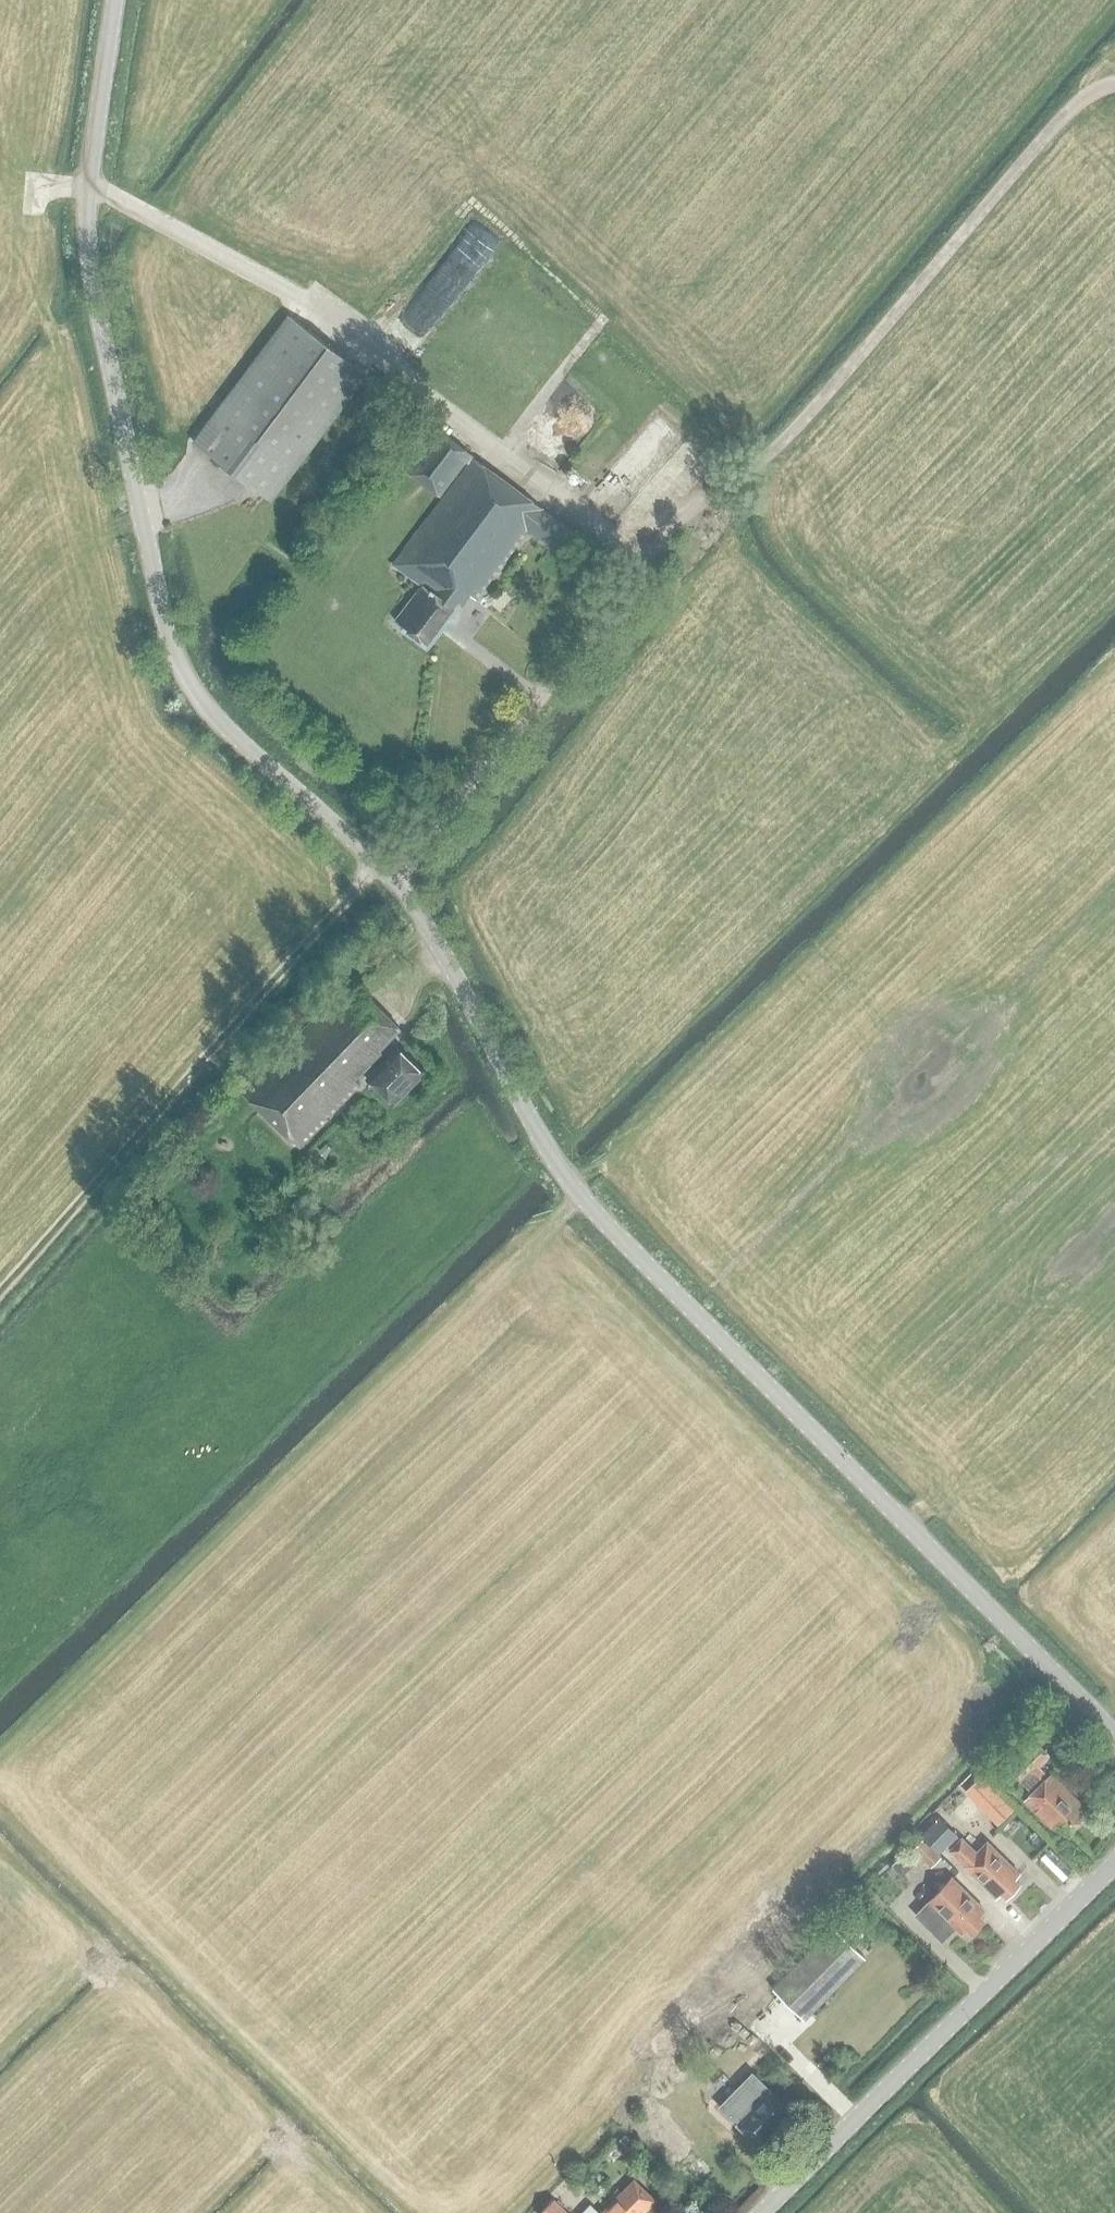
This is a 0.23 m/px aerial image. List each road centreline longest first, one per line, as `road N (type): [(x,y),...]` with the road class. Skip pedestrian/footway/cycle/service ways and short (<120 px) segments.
road 1 (tertiary): [(1114,1738),(598,1221),(532,1125),(396,880),(217,723),(200,699),(171,629),(90,253),(90,172),(115,0)]
road 2 (track): [(374,861),(0,1287)]
road 3 (tertiary): [(764,2212),(1114,1858)]

